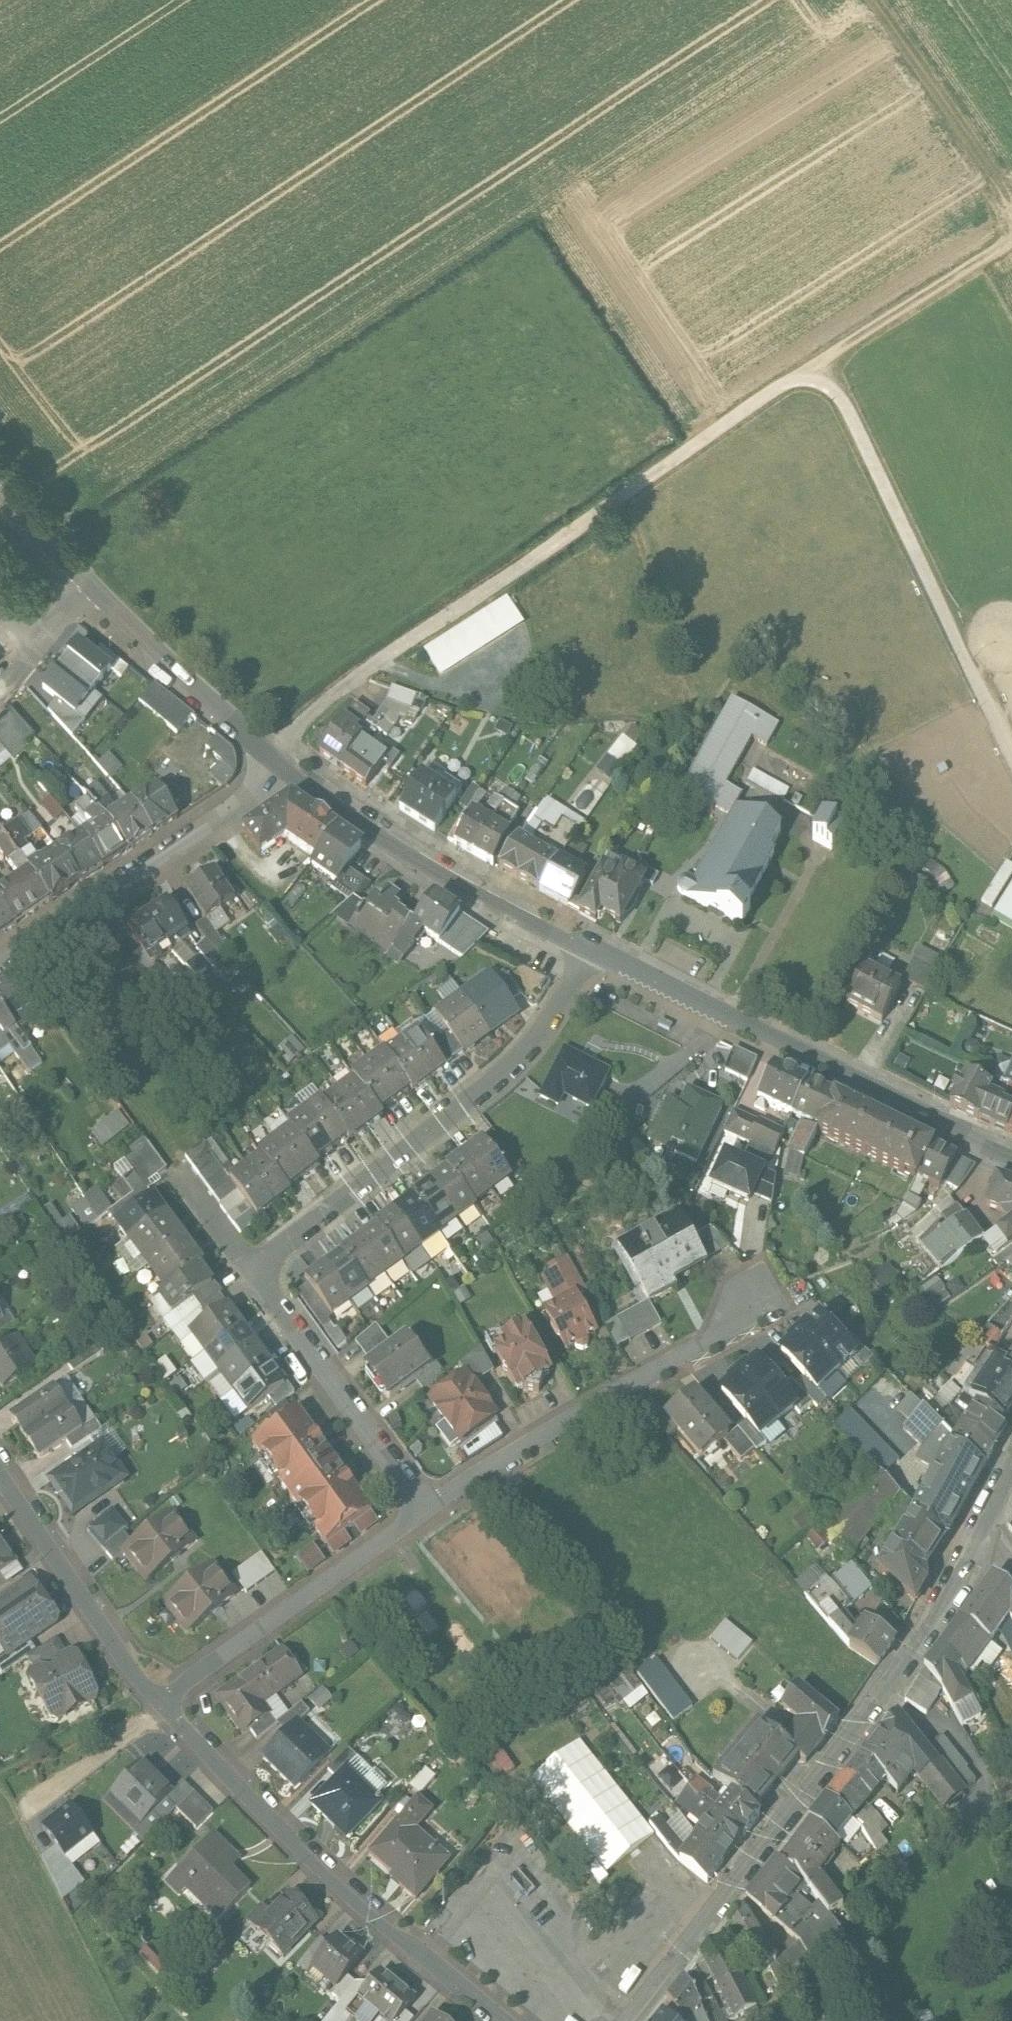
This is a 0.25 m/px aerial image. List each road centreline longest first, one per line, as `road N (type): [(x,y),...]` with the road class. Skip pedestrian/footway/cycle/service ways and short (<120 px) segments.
road 1 (residential): [(977,1550),(871,1724),(630,2020)]
road 2 (tertiary): [(1011,1156),(589,952)]
road 3 (residential): [(254,1270),(520,1057),(589,952)]
road 4 (residential): [(164,1700),(301,1844),(501,2020)]
road 5 (residential): [(426,1512),(708,1346),(751,1298)]
road 6 (tertiary): [(589,952),(426,863),(270,761)]
road 7 (residential): [(0,960),(200,828),(270,761)]
road 8 (residential): [(164,1700),(426,1512)]
road 9 (residential): [(426,1512),(254,1270)]
road 10 (residential): [(0,1468),(164,1700)]
road 11 (tertiary): [(270,761),(76,573)]
road 12 (track): [(1011,207),(869,0)]
road 13 (track): [(822,362),(1011,242)]

